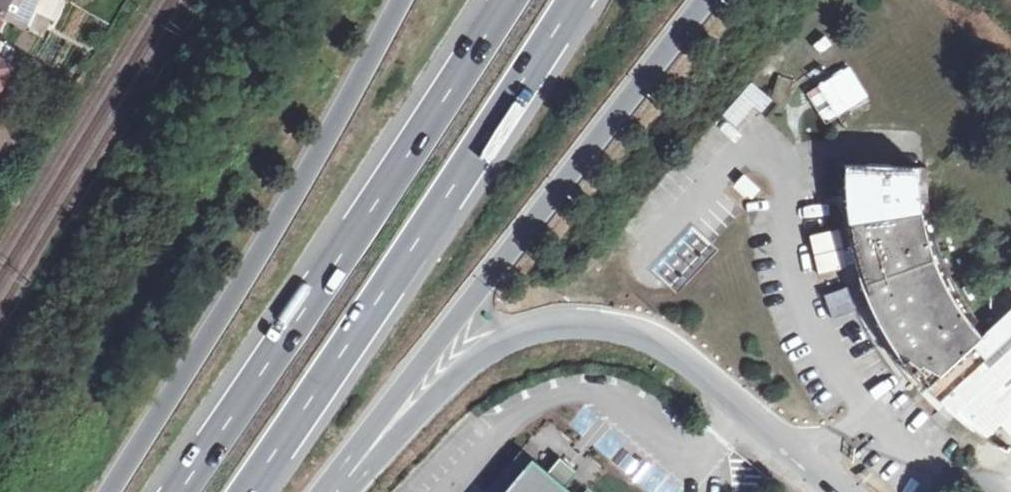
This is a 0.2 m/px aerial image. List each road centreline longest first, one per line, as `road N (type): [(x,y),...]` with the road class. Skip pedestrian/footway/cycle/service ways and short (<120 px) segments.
road 1 (trunk): [(508,0),(178,491)]
road 2 (trunk): [(352,472),(483,286),(706,0)]
road 3 (trunk): [(250,491),(576,0)]
road 4 (trunk): [(401,0),(262,251),(110,491)]
road 5 (trunk): [(352,472),(463,369),(515,335),(546,326),(597,325),(656,342),(748,419)]

